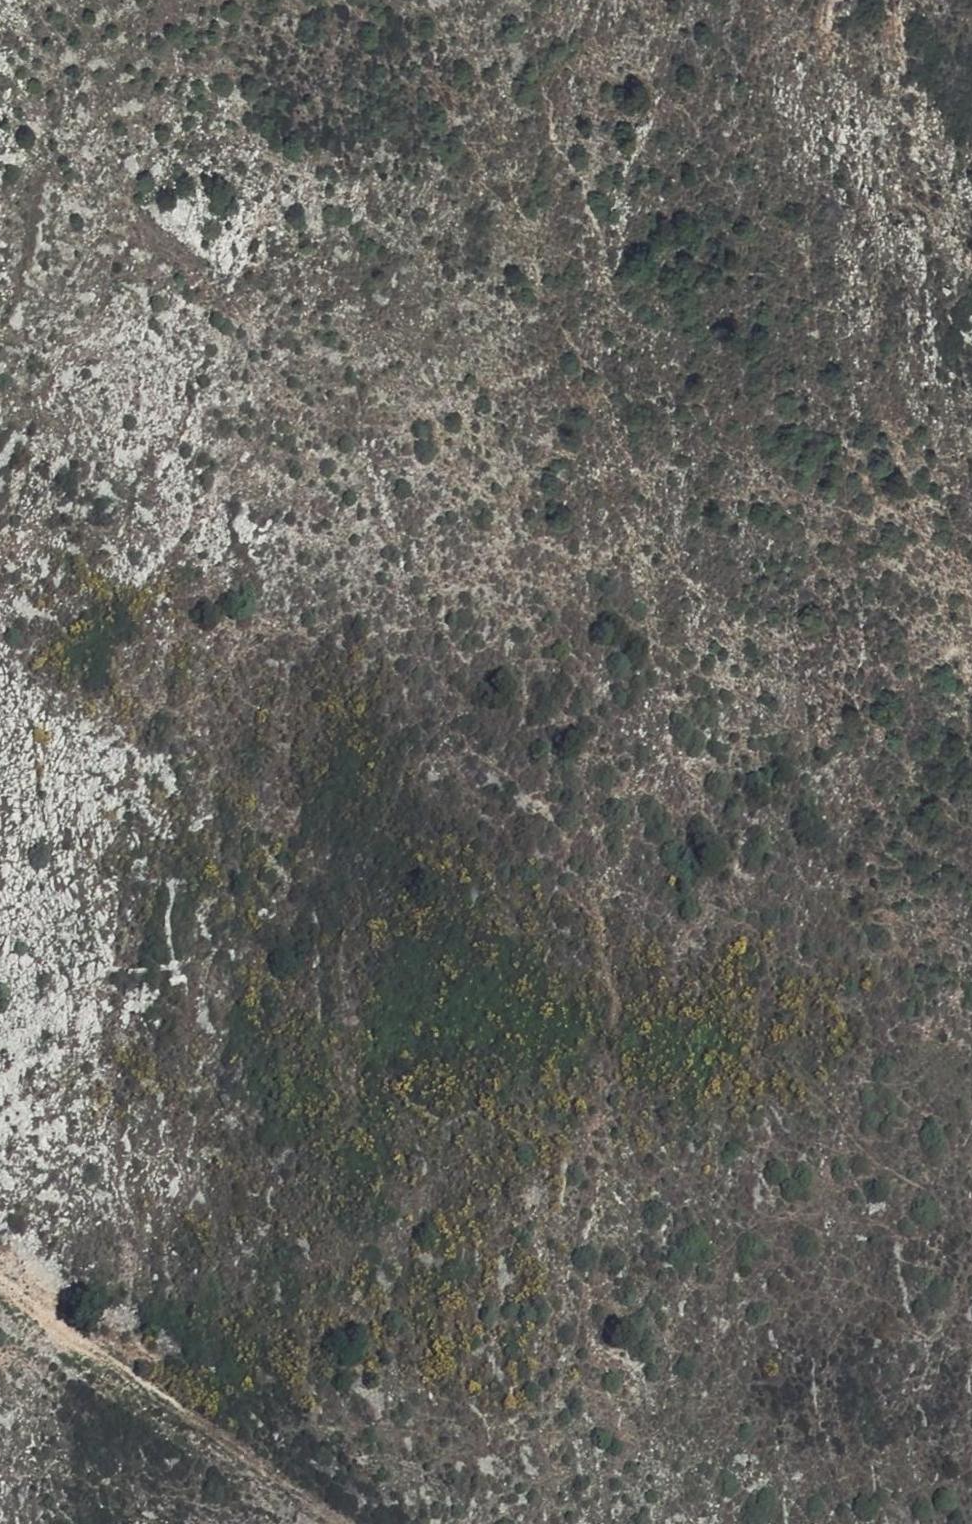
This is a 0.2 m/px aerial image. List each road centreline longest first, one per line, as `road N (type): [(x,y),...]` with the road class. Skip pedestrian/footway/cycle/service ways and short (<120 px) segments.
road 1 (track): [(340,1523),(0,1279)]

